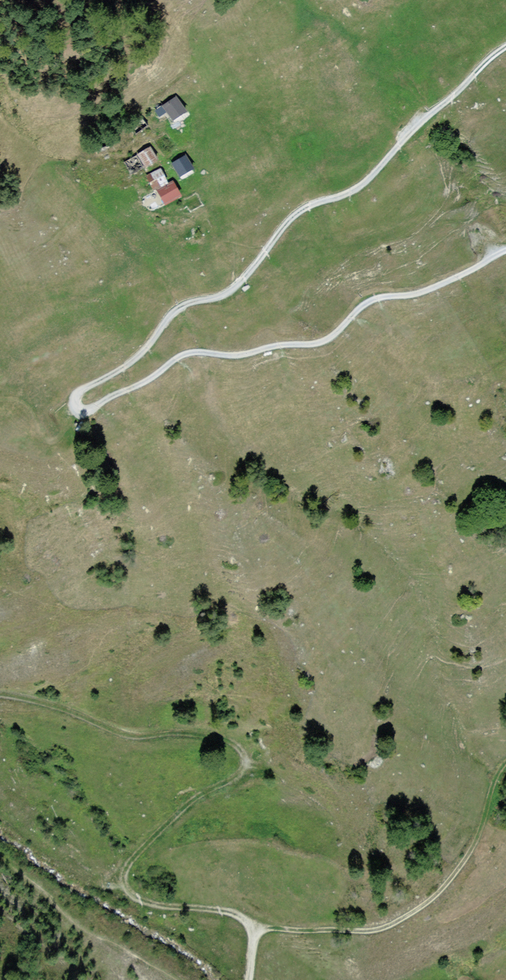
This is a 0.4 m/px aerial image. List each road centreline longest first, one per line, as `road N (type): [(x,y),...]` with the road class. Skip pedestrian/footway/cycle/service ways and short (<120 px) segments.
road 1 (track): [(505,41),(418,117),(358,186),(299,208),(233,287),(182,300),(126,362),(71,393),(72,406),(82,408),(145,380),(190,348),(233,354),(326,335),(370,295),(415,289),(505,244)]
road 2 (track): [(251,934),(239,910),(129,894),(123,879),(152,834),(245,765),(239,745),(179,729),(135,737),(28,695),(0,693)]
road 3 (track): [(243,979),(251,934),(271,924),(368,926),(434,888),(463,854),(505,756)]
road 4 (track): [(154,979),(0,852)]

